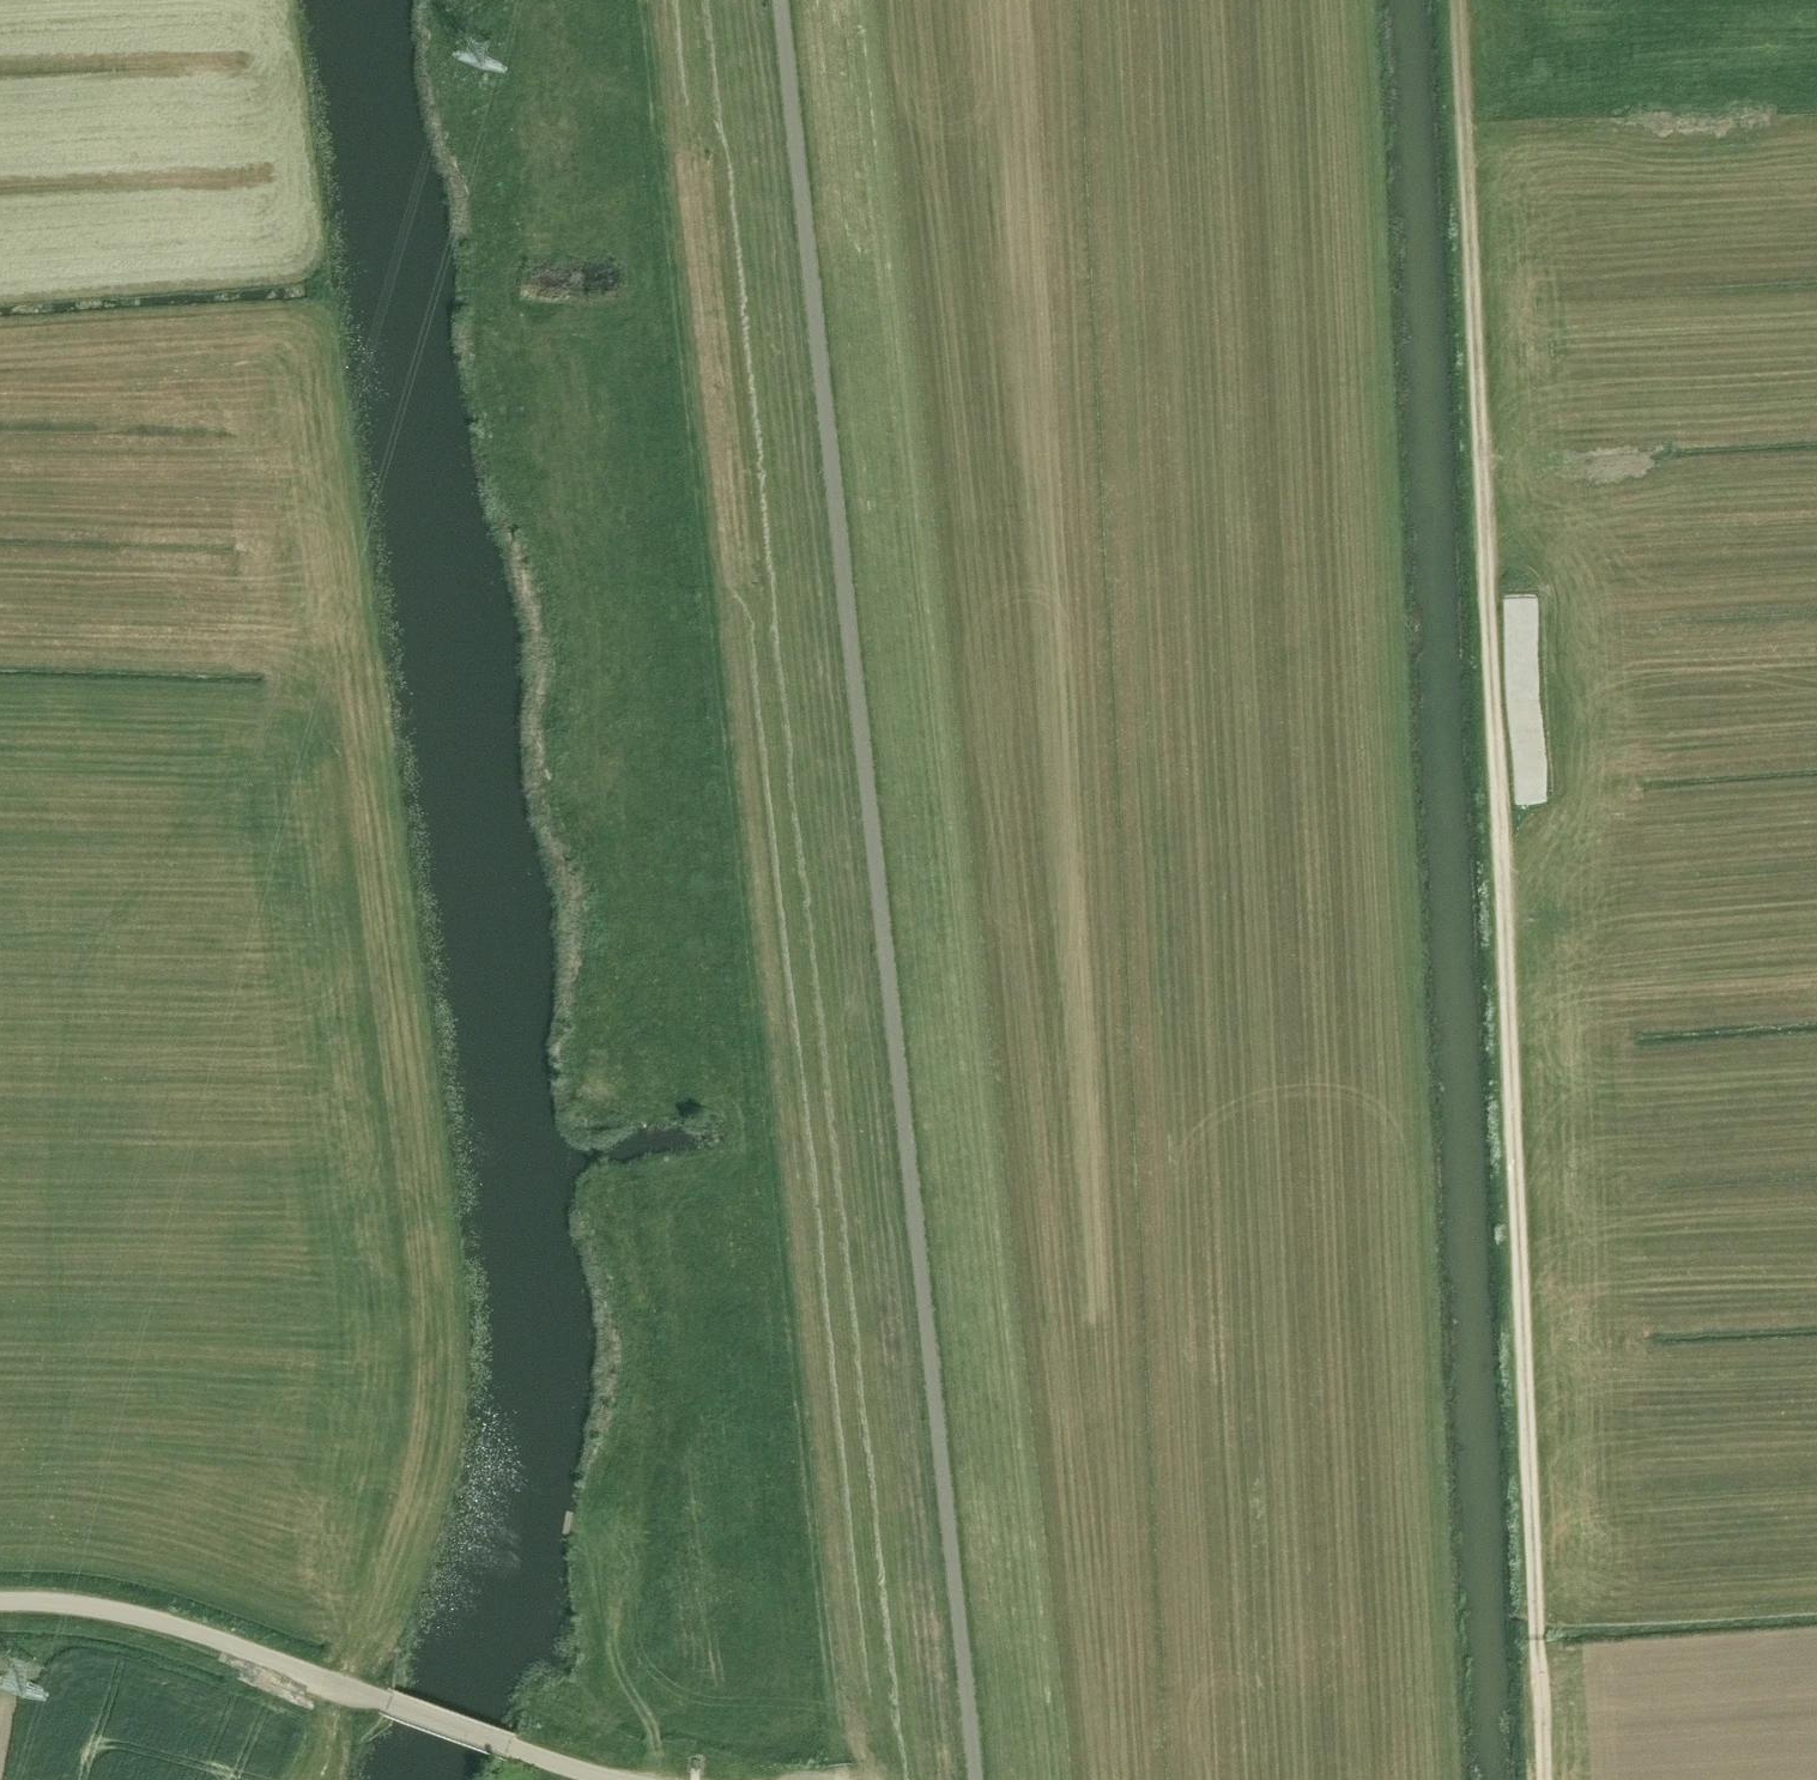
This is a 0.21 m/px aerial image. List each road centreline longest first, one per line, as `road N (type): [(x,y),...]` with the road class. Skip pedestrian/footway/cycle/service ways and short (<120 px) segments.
road 1 (track): [(1457,0),(1538,1779)]
road 2 (unclassified): [(622,1779),(512,1749),(159,1623),(64,1602),(0,1599)]

